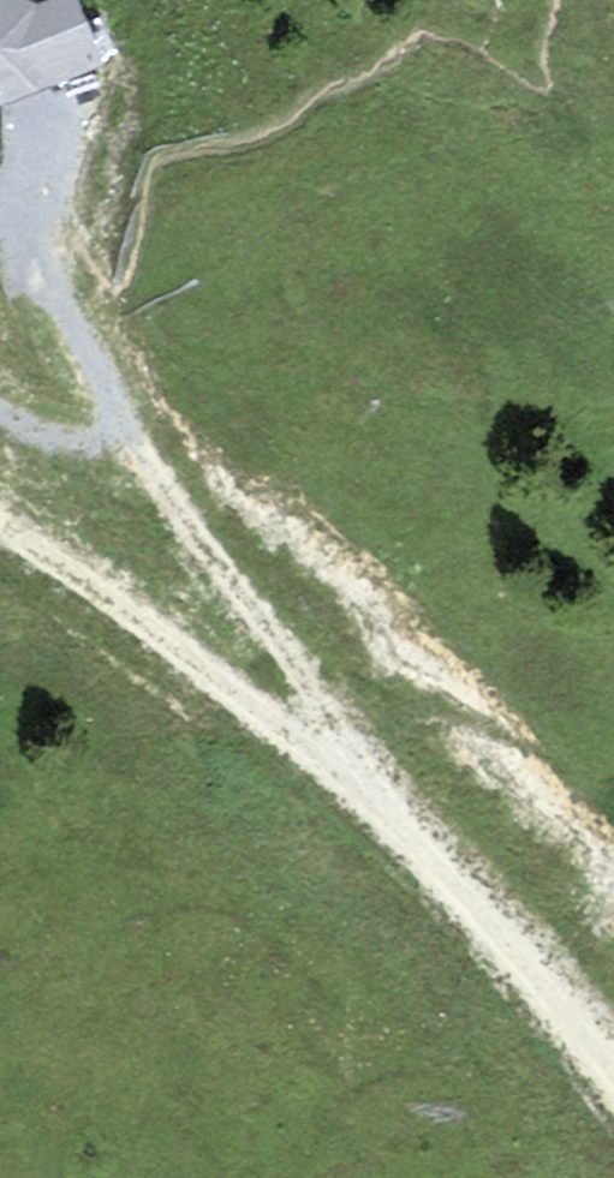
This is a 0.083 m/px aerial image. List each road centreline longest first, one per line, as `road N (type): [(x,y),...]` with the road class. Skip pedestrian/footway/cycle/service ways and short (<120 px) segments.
road 1 (track): [(0,526),(371,806),(613,1104)]
road 2 (track): [(117,425),(285,648),(371,806)]
road 3 (track): [(67,312),(110,392),(117,425),(103,437),(66,441),(0,411)]

